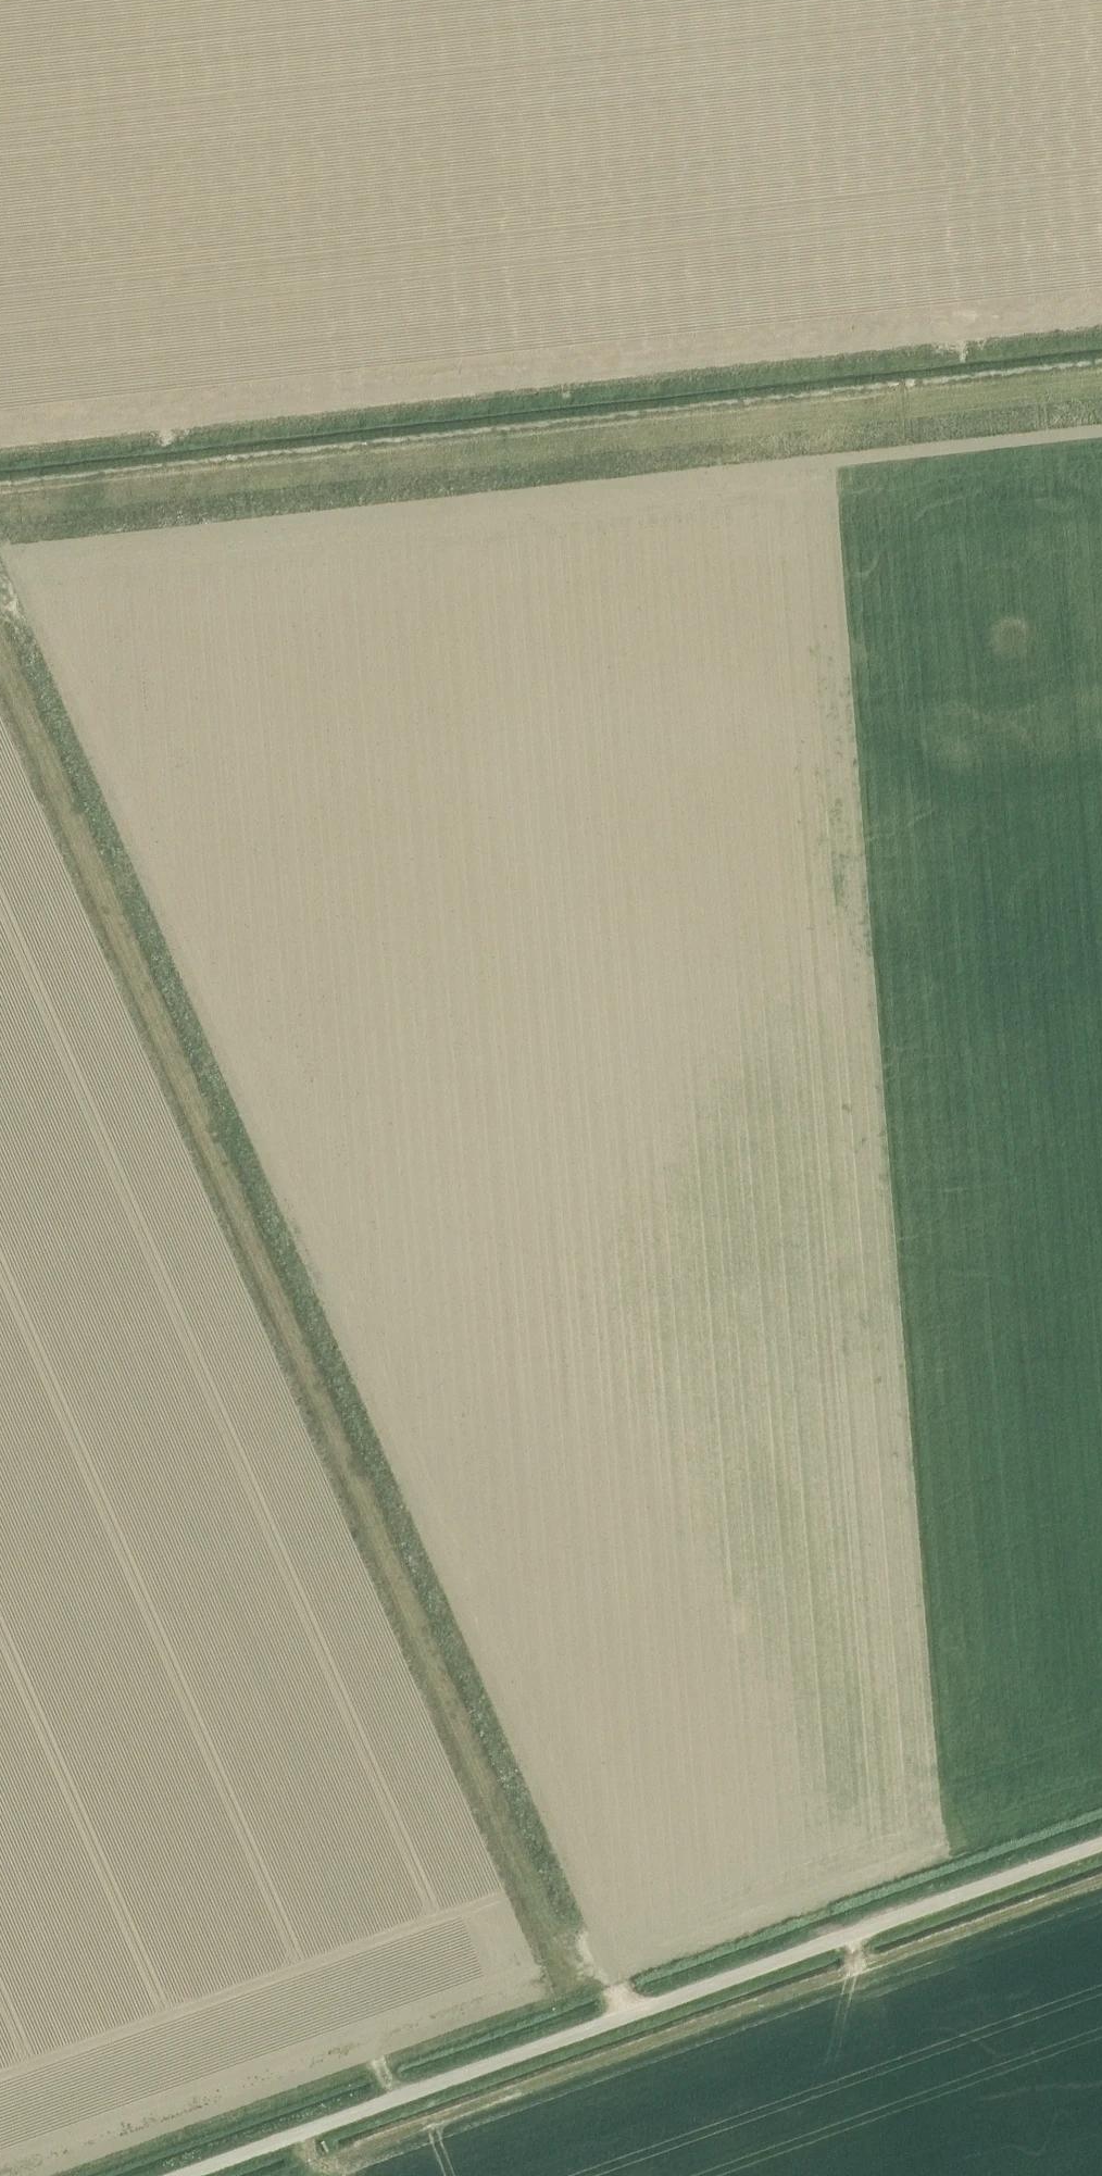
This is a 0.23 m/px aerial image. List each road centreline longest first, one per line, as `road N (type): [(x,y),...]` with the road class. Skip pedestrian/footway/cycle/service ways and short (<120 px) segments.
road 1 (unclassified): [(172,2175),(1101,1843)]

